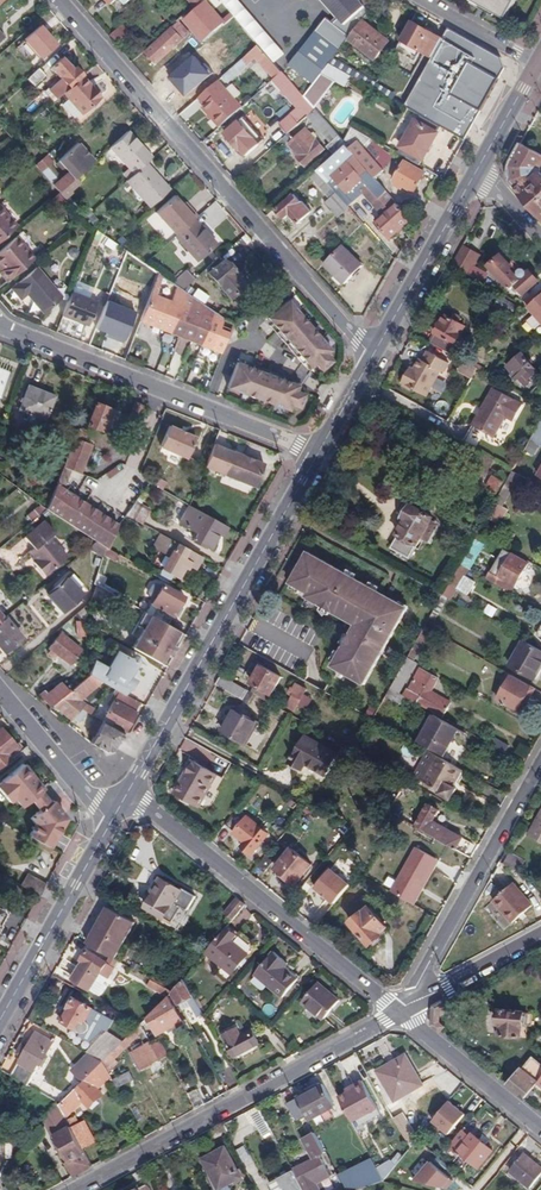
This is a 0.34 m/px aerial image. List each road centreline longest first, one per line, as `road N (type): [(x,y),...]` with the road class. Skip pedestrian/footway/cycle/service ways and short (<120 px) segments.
road 1 (residential): [(373,357),(60,0)]
road 2 (secondary): [(316,456),(128,792)]
road 3 (tertiary): [(399,1011),(74,1189)]
road 4 (tertiary): [(128,792),(399,1011)]
road 5 (residential): [(316,456),(1,327)]
road 6 (residential): [(540,765),(413,1002)]
road 7 (secondary): [(111,823),(0,1020)]
road 8 (secondary): [(478,167),(373,357)]
road 9 (residential): [(399,1011),(540,1127)]
road 10 (residential): [(0,690),(111,823)]
road 11 (tertiary): [(413,1002),(540,935)]
road 12 (residential): [(423,0),(536,64)]

